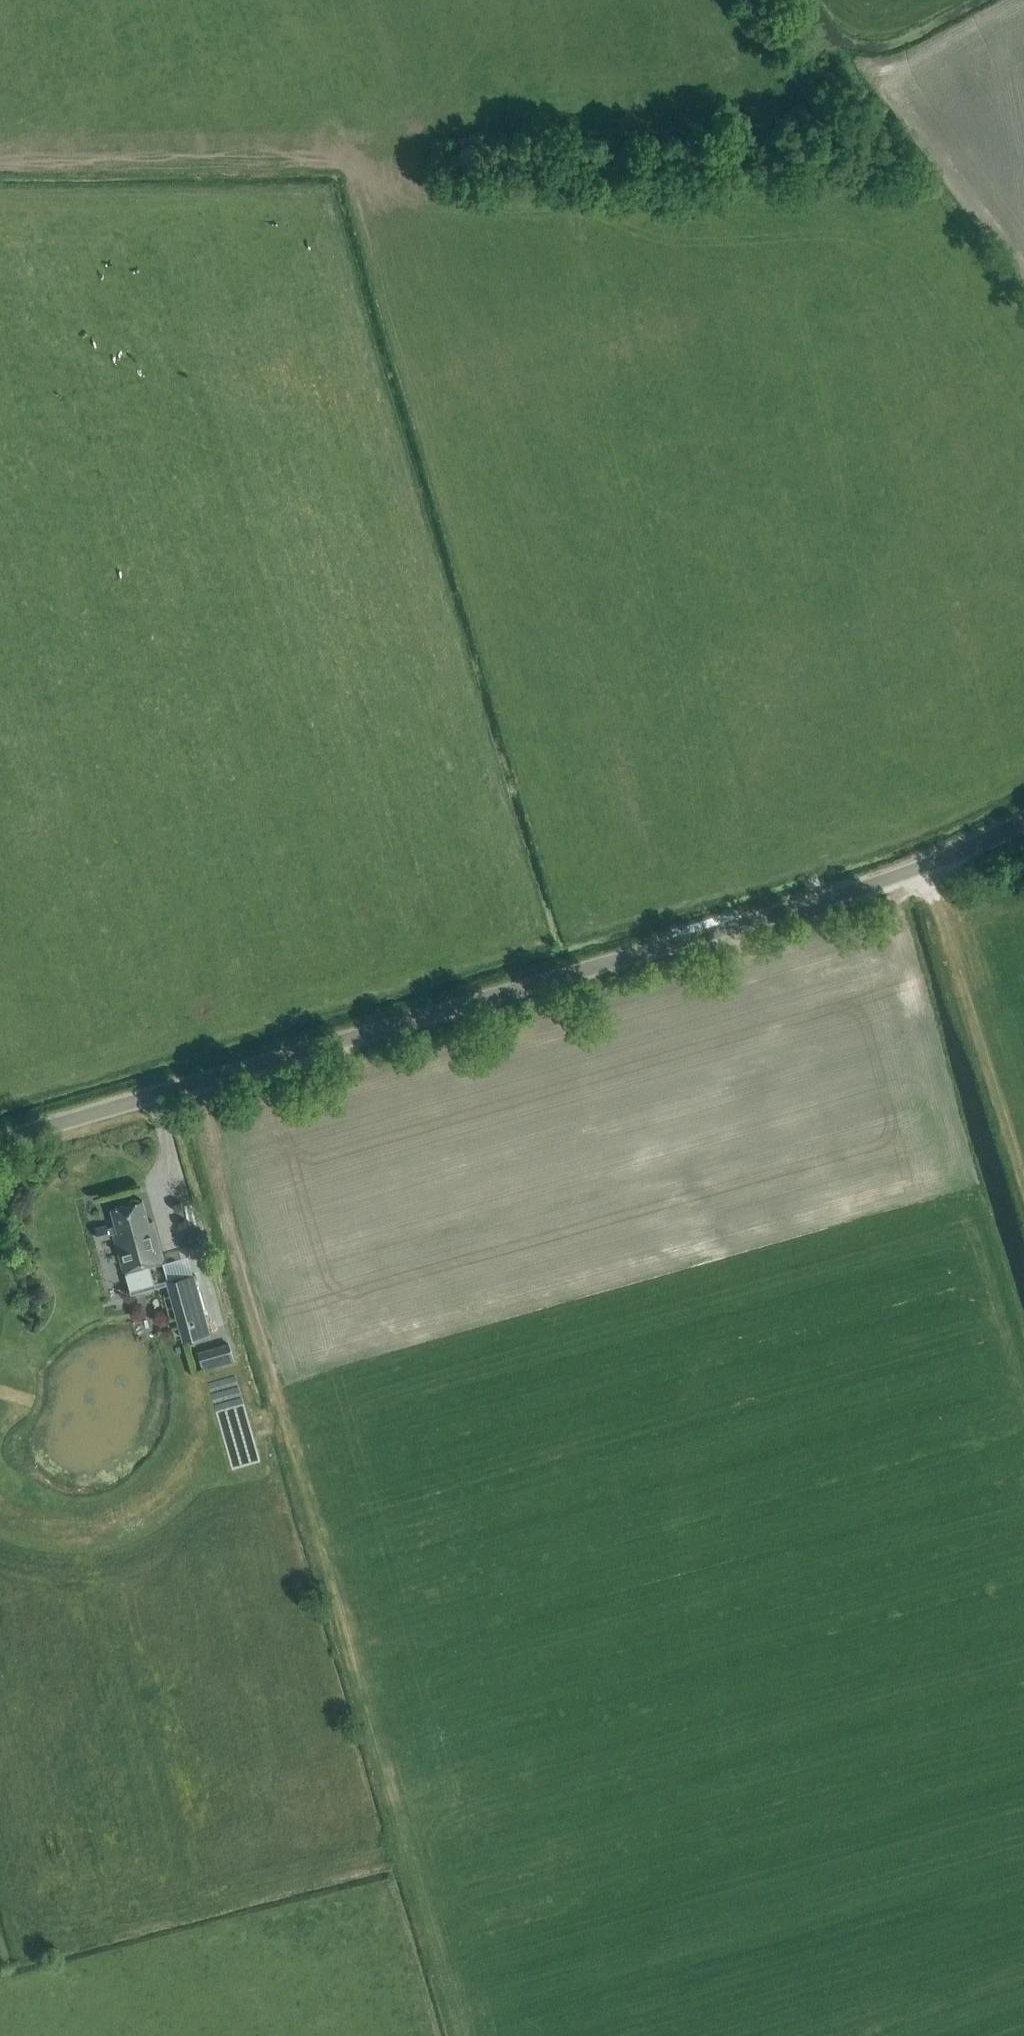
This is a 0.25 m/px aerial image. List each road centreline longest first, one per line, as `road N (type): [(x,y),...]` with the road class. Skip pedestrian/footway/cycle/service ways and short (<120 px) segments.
road 1 (tertiary): [(0,1139),(911,871),(1023,818)]
road 2 (track): [(0,163),(344,153)]

